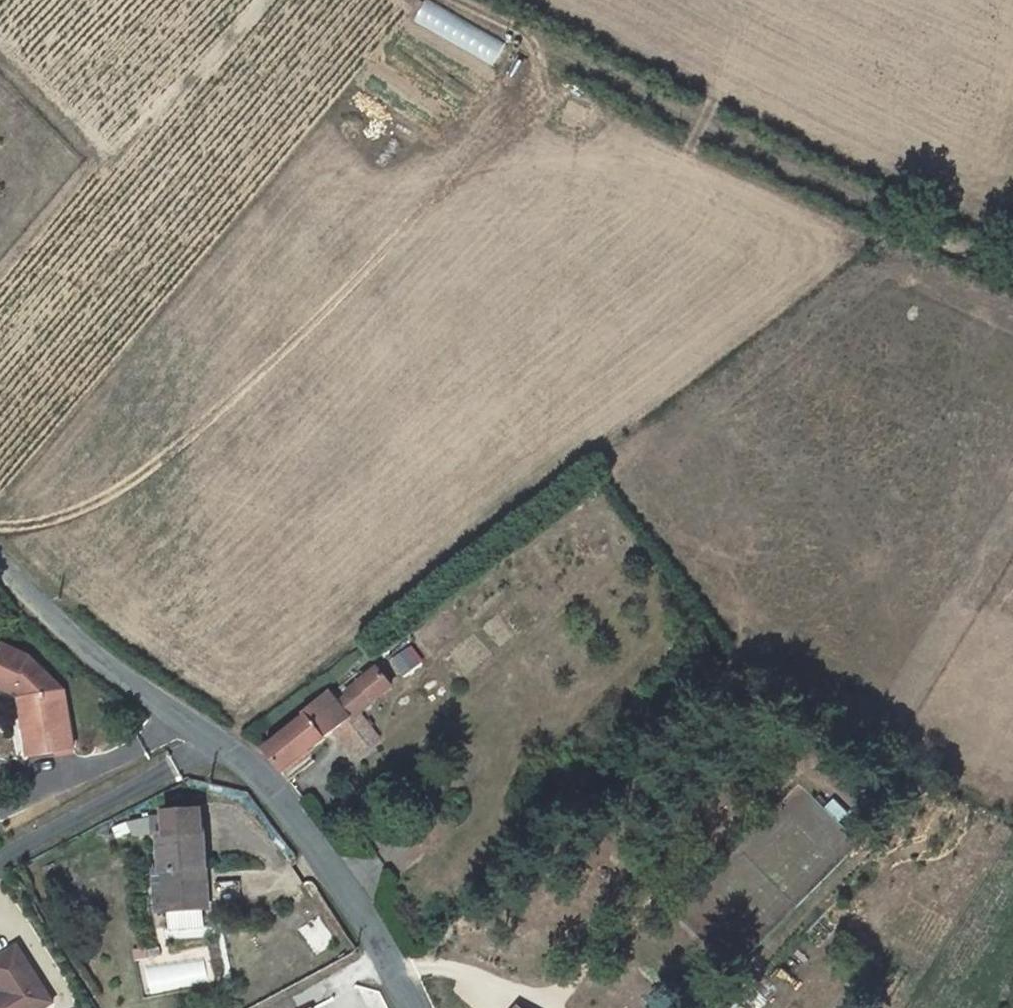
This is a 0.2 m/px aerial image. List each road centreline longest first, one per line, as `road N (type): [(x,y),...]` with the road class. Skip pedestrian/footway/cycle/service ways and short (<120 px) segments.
road 1 (track): [(463,0),(1012,276)]
road 2 (residential): [(408,1007),(370,927),(277,795),(221,743),(63,629),(0,565)]

